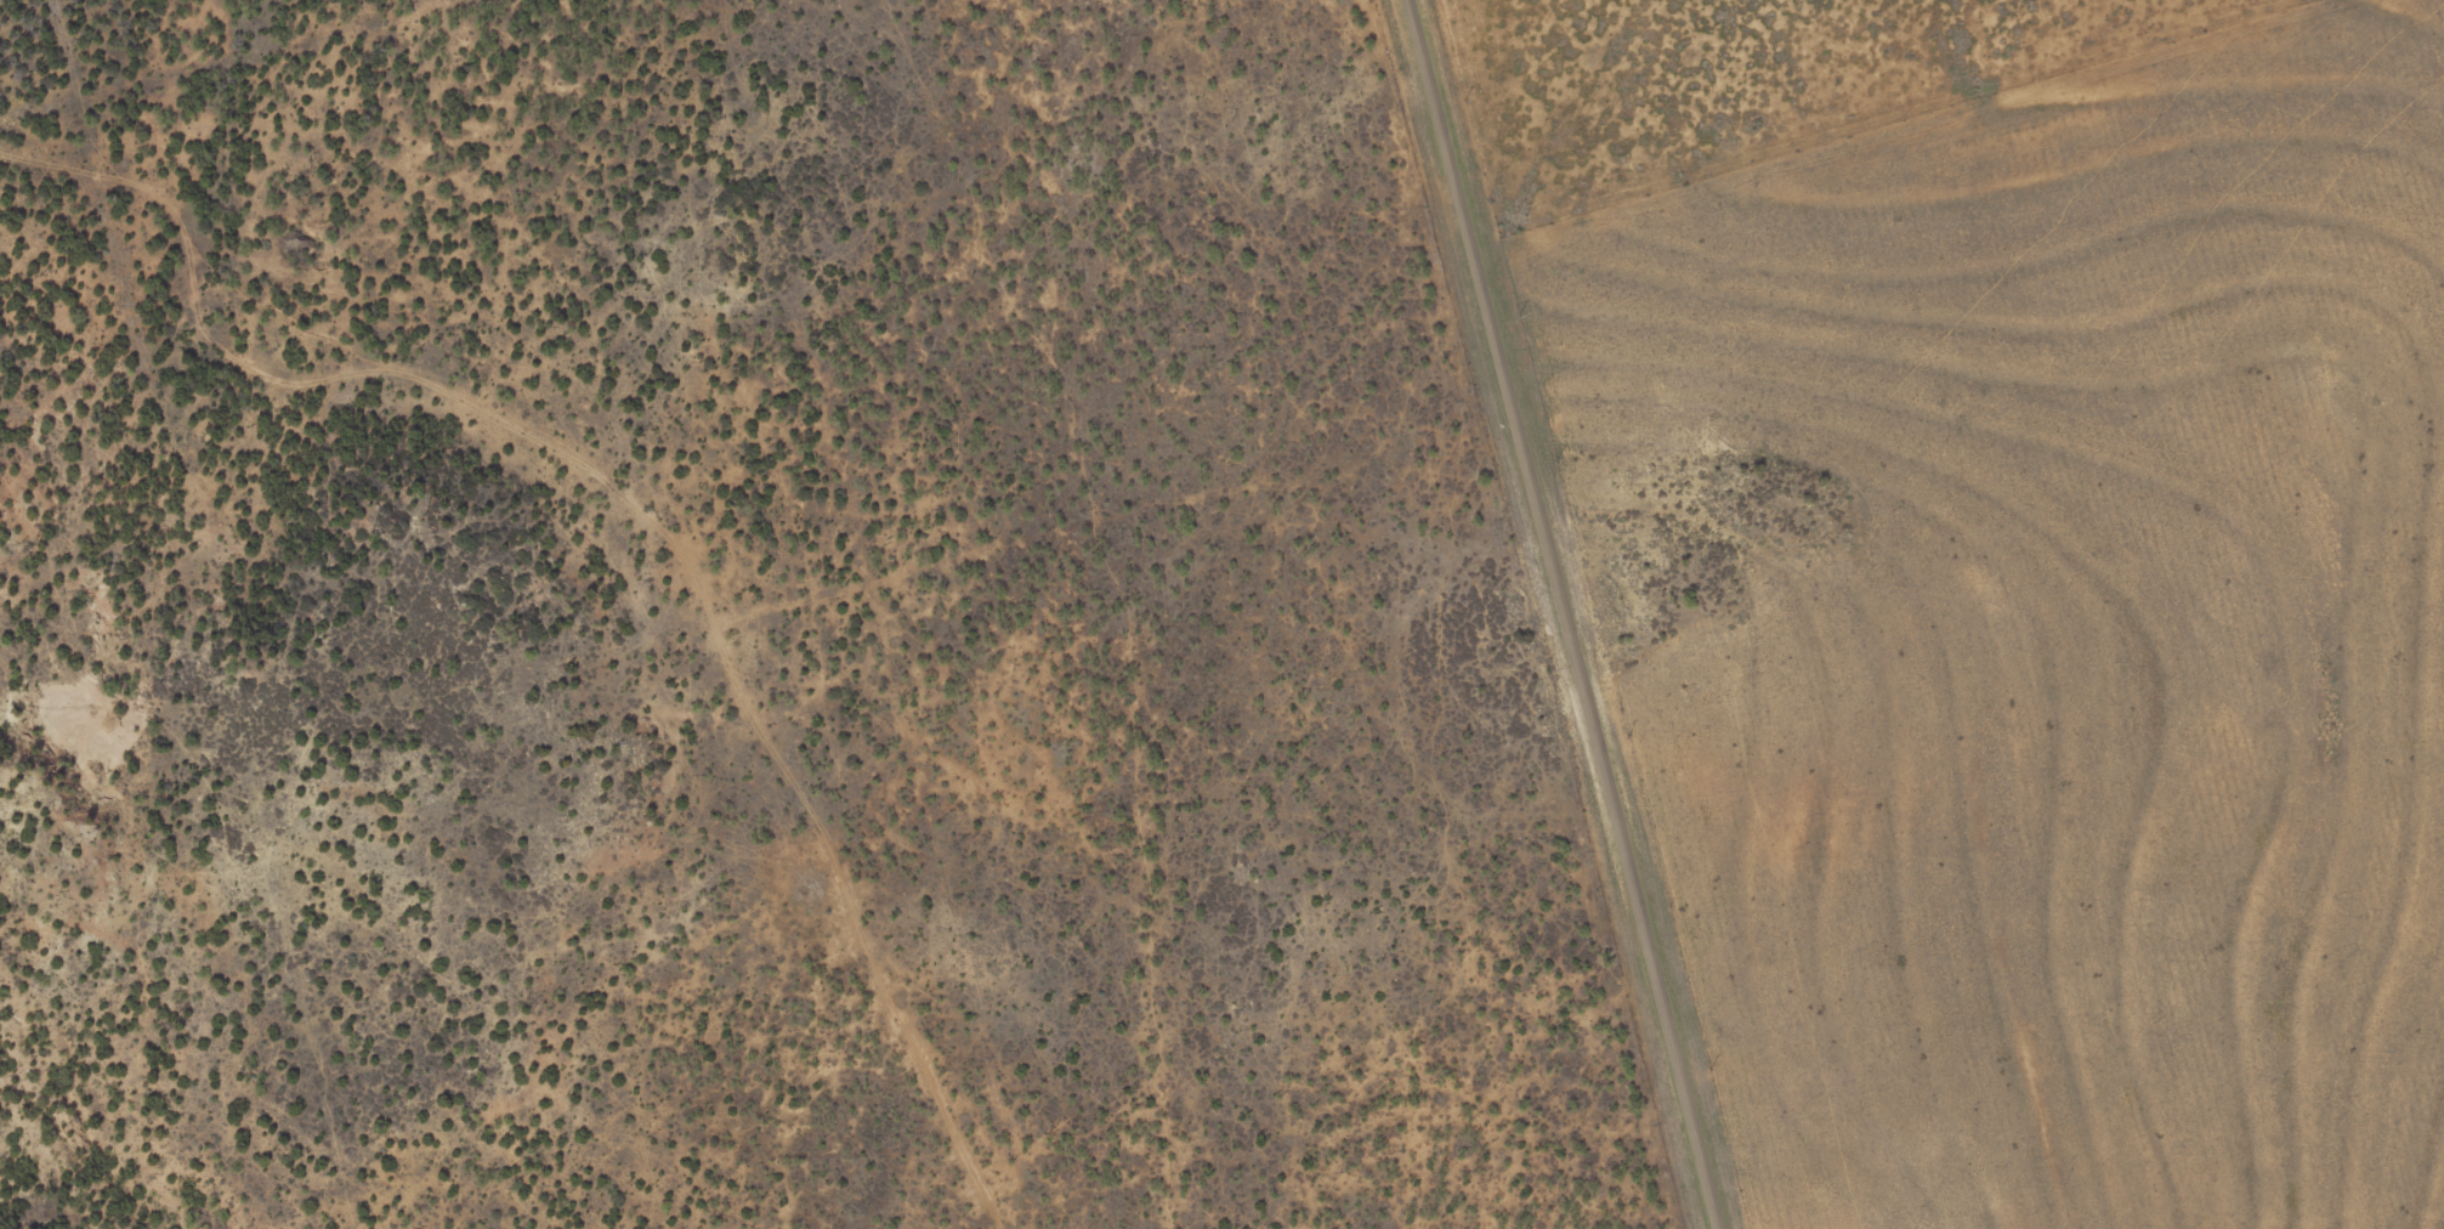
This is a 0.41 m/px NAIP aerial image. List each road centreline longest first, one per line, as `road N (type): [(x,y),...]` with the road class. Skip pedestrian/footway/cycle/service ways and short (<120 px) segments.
road 1 (residential): [(1722,1228),(1410,0)]

